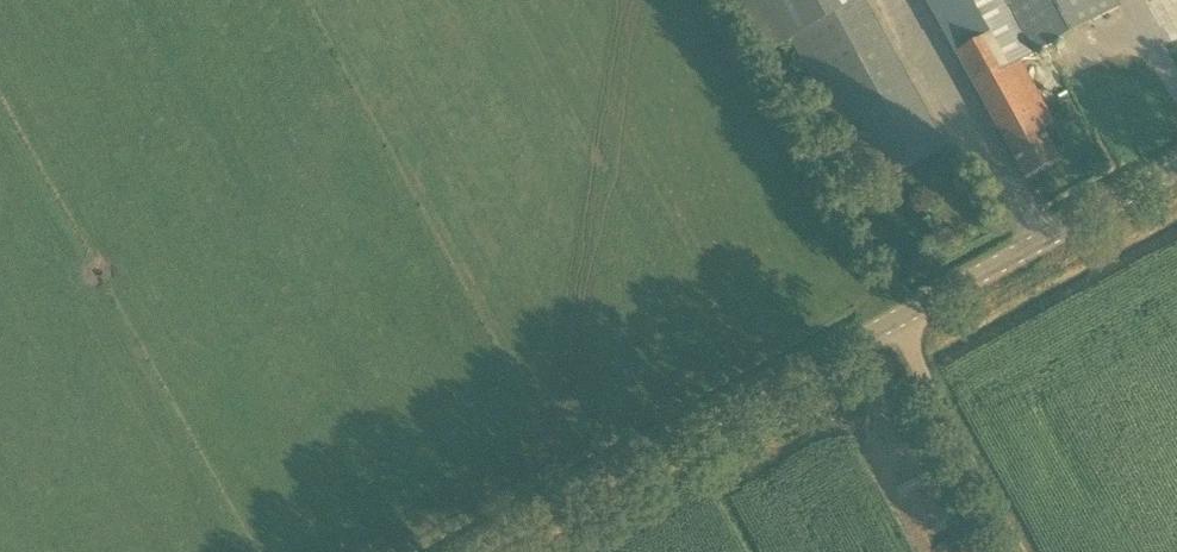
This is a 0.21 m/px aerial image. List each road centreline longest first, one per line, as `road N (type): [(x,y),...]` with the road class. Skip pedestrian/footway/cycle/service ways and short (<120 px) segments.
road 1 (unclassified): [(471,551),(1176,158)]
road 2 (track): [(1016,551),(886,318)]

